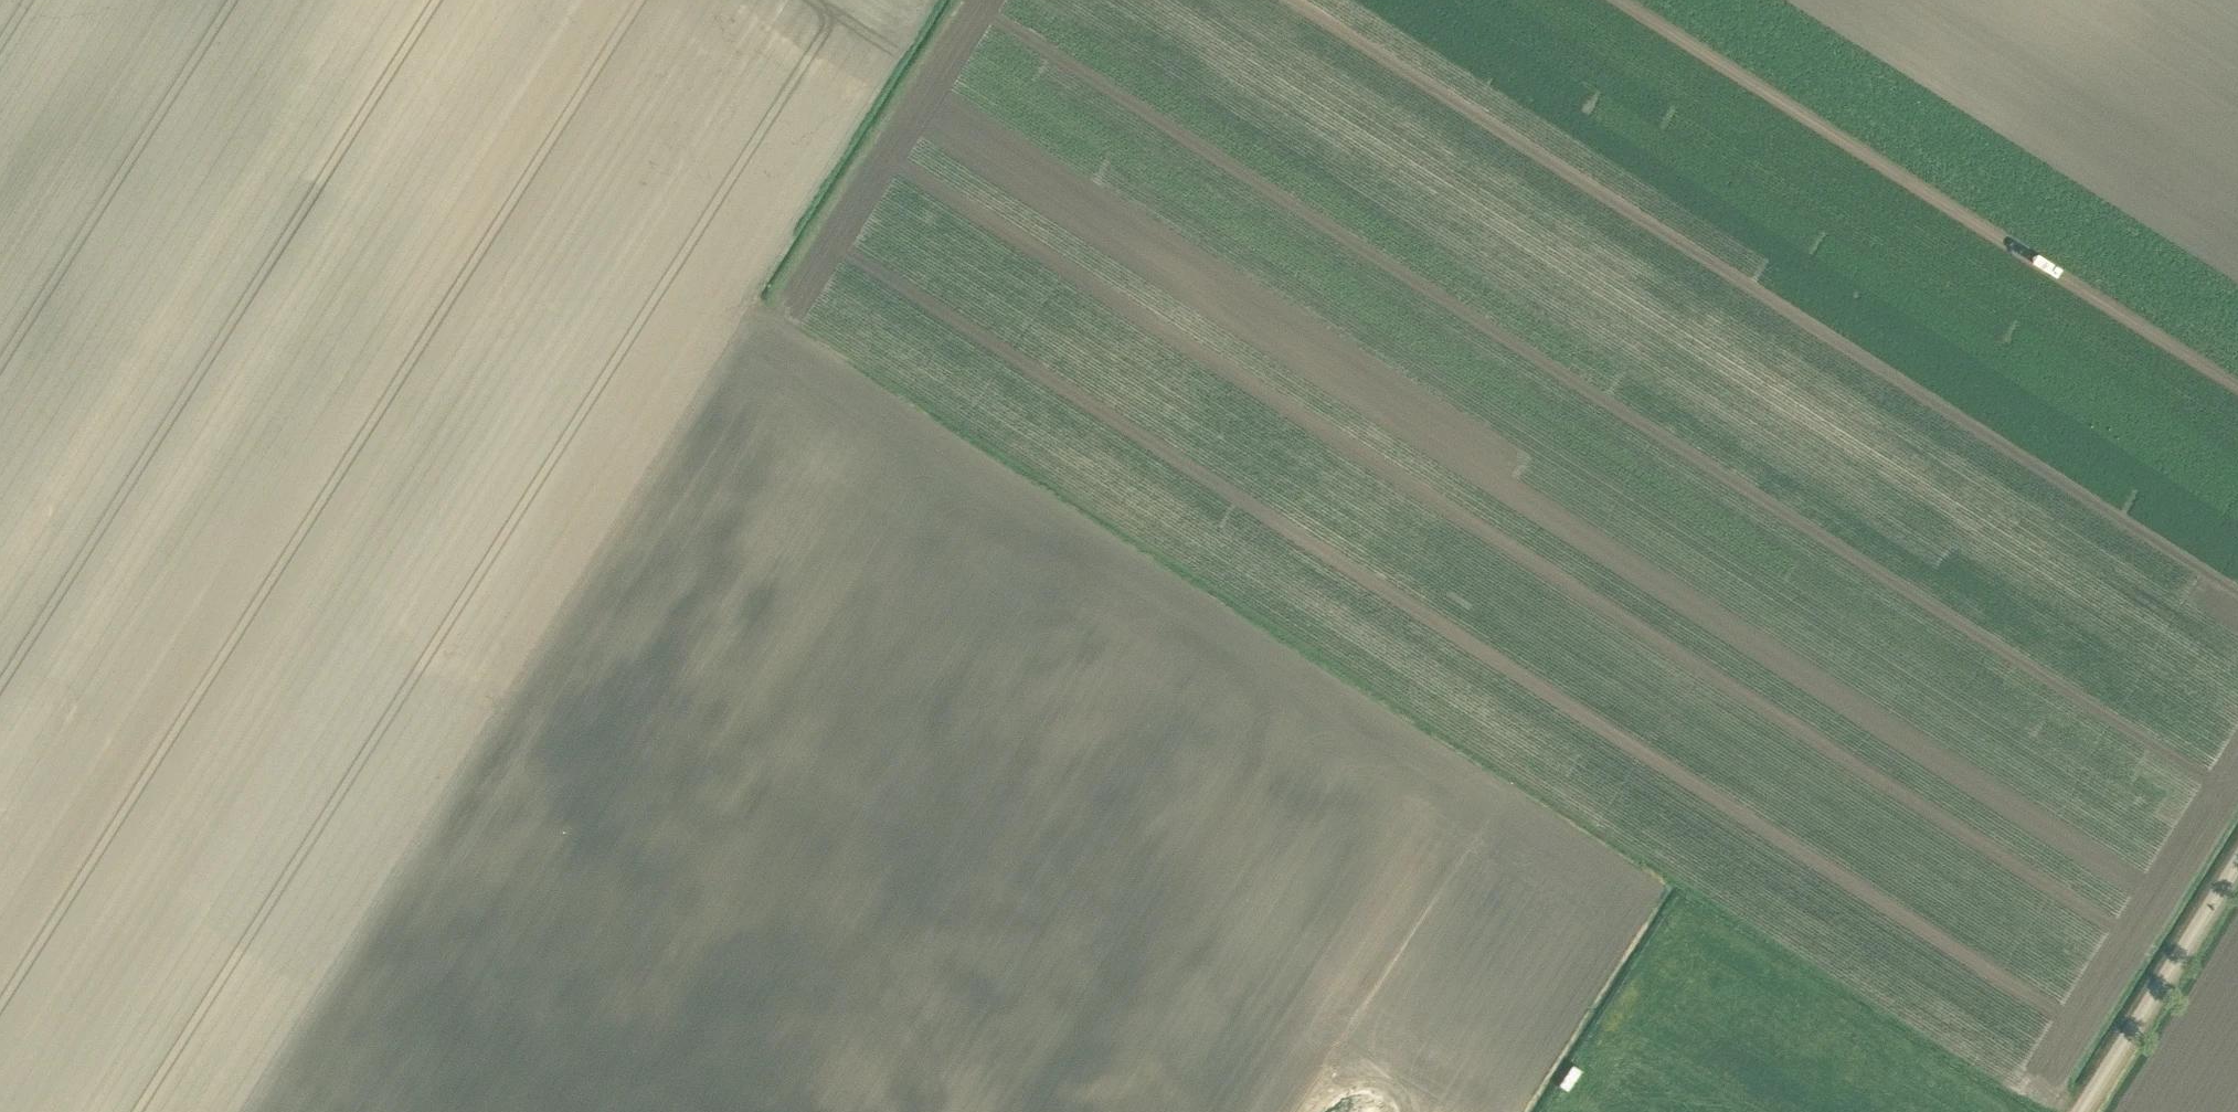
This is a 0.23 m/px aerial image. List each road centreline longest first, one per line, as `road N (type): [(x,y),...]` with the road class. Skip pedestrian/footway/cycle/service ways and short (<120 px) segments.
road 1 (unclassified): [(2078,1111),(2237,859)]

